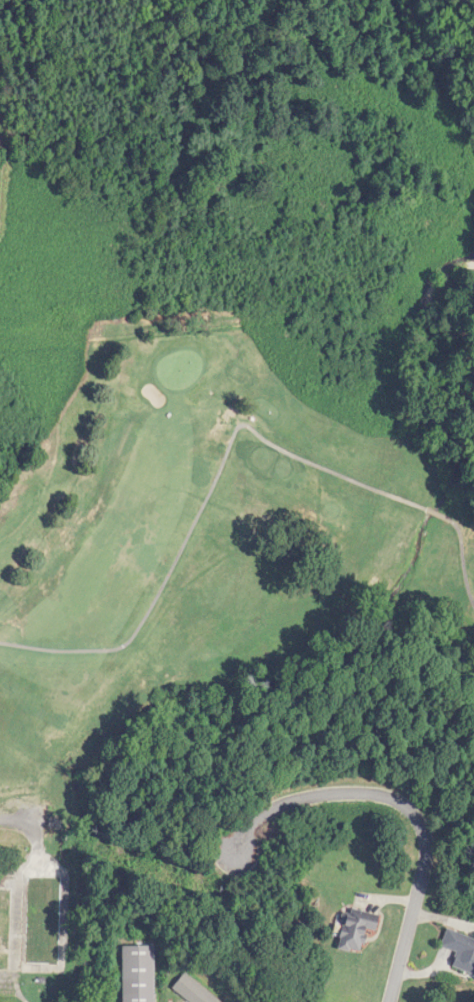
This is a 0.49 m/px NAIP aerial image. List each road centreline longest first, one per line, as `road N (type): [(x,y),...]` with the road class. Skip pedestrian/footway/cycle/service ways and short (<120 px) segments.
road 1 (residential): [(391,1001),(429,845),(409,806),(384,794),(341,791),(278,805),(238,843),(232,863)]

